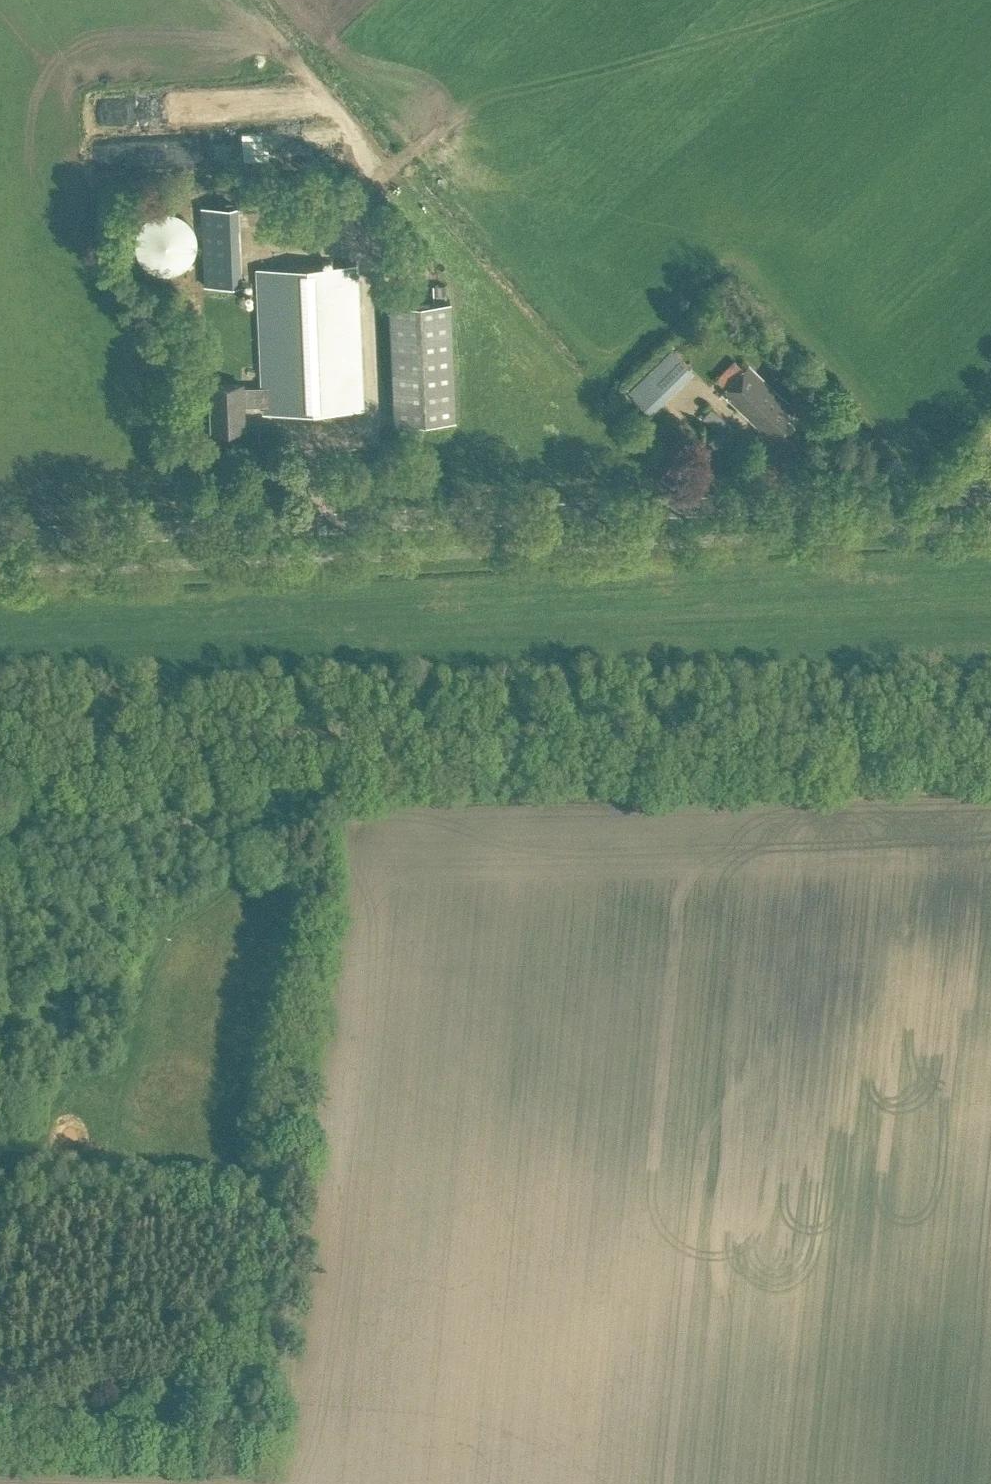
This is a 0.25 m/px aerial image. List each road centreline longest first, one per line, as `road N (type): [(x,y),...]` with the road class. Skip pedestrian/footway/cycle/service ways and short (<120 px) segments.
road 1 (tertiary): [(0,538),(990,494)]
road 2 (track): [(990,724),(0,734)]

